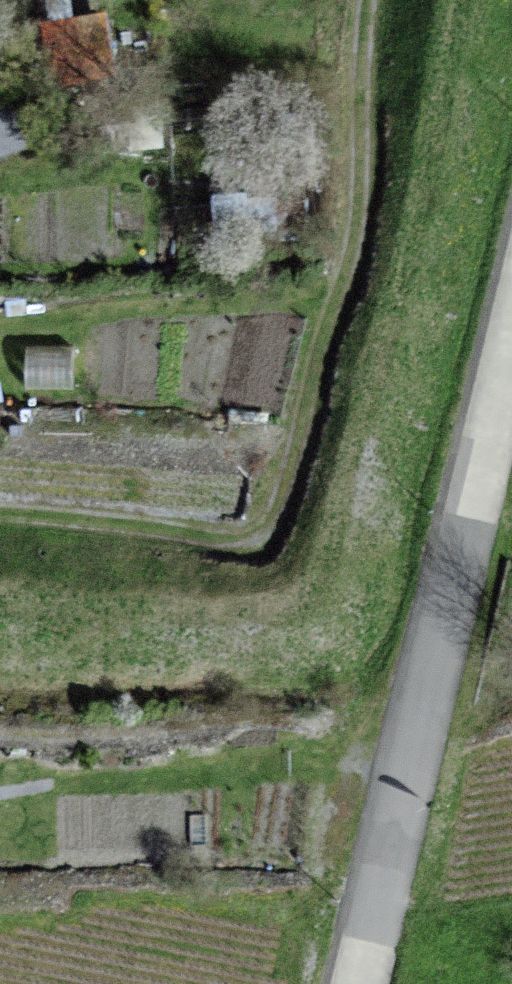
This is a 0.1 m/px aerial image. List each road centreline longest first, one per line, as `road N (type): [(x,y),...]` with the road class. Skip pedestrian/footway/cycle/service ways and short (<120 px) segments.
road 1 (track): [(369,0),(355,232),(267,524),(231,541),(0,513)]
road 2 (unclassified): [(354,983),(511,343)]

